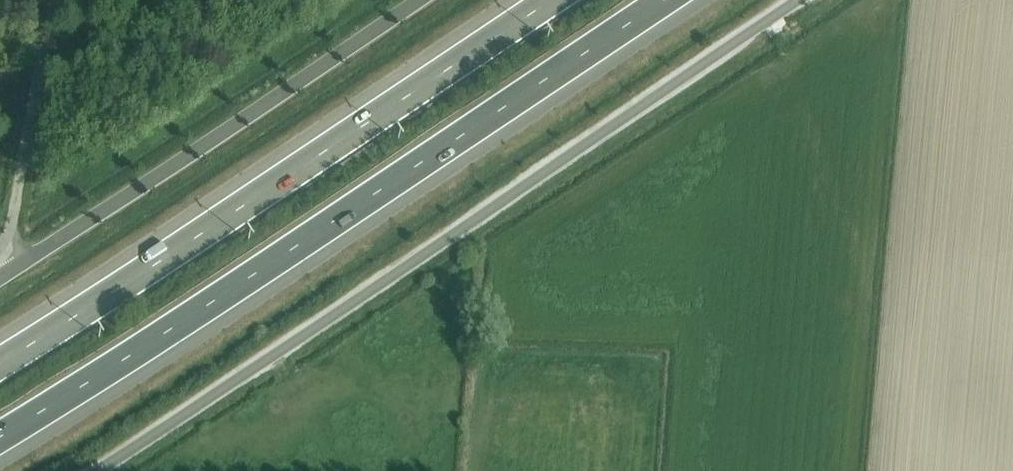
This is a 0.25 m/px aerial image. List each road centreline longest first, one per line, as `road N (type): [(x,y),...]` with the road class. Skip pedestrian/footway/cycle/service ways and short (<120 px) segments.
road 1 (unclassified): [(803,0),(93,470)]
road 2 (motorway): [(0,435),(665,0)]
road 3 (motorway): [(551,0),(0,362)]
road 4 (tertiary): [(422,0),(19,267)]
road 5 (unclassified): [(48,0),(6,246)]

